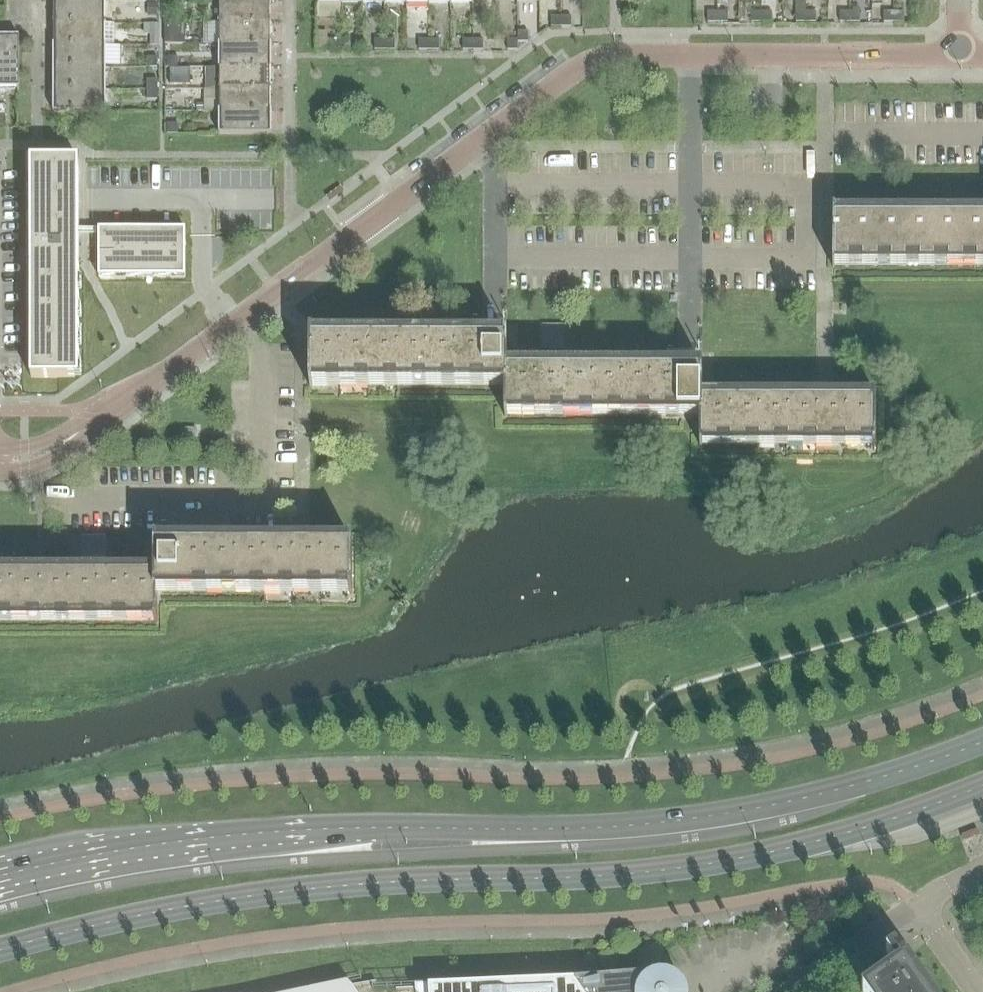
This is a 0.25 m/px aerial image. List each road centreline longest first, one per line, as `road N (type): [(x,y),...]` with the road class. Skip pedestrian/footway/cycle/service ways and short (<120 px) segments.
road 1 (primary): [(0,951),(142,914),(316,887),(643,873),(732,862),(982,785)]
road 2 (primary): [(982,741),(863,783),(691,818),(238,834),(0,877)]
road 3 (tertiary): [(106,409),(584,63),(621,54),(959,55)]
road 4 (unclassified): [(788,991),(915,905)]
road 5 (tertiary): [(0,472),(61,456),(106,409)]

